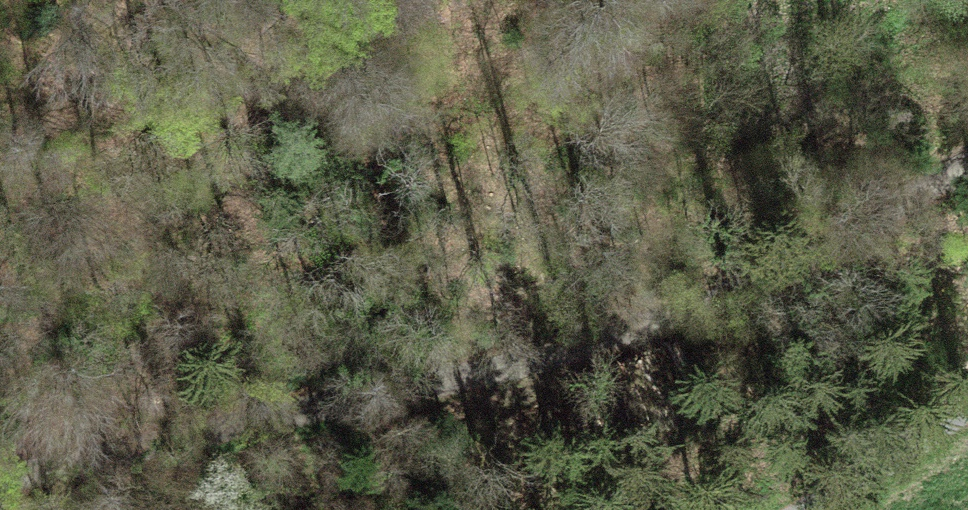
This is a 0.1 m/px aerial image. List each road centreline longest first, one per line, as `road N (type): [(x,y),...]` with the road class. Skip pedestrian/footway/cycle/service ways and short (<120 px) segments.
road 1 (track): [(967,158),(741,301),(0,459)]
road 2 (track): [(0,91),(197,95),(504,129),(670,158),(967,153)]
road 3 (unclassified): [(785,509),(967,406)]

